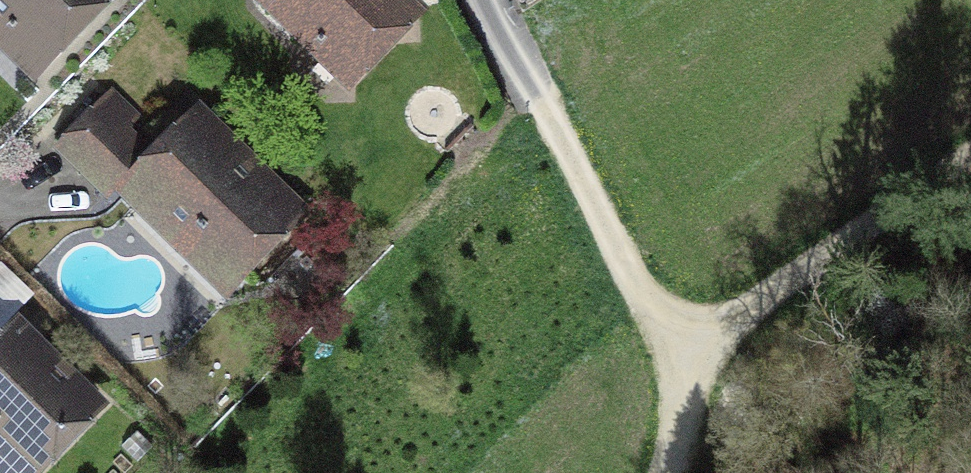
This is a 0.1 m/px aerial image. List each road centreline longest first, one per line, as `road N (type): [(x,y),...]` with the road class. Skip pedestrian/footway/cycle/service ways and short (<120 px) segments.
road 1 (residential): [(666,472),(682,371),(485,0)]
road 2 (track): [(682,371),(744,337),(850,260)]
road 3 (track): [(970,169),(850,260)]

